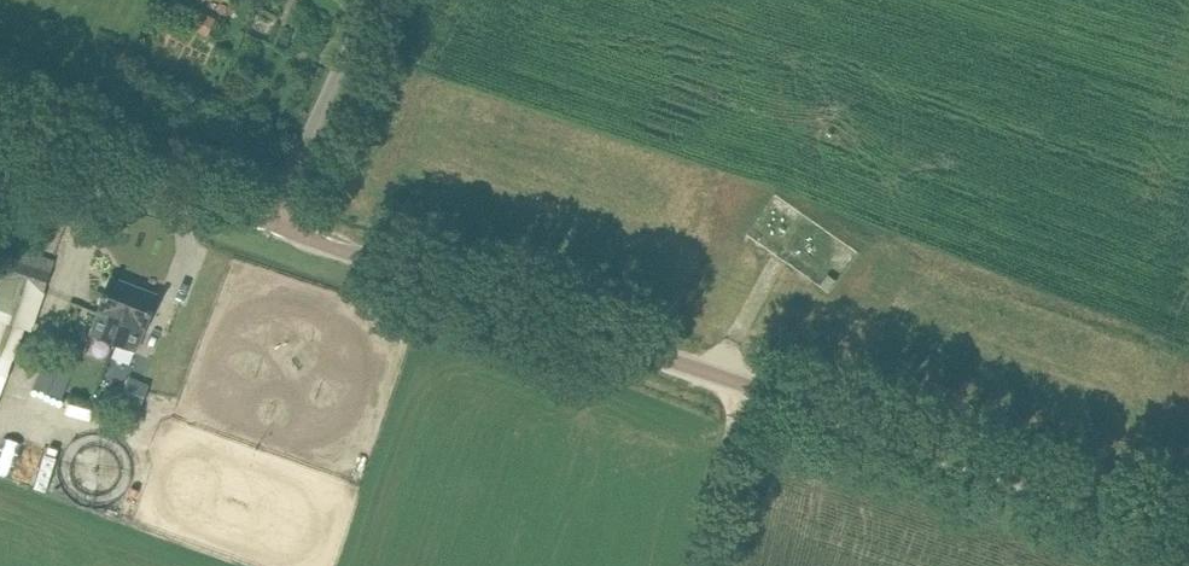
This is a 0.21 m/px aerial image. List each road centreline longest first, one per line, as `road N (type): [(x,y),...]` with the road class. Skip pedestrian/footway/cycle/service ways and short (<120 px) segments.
road 1 (unclassified): [(1188,543),(266,220)]
road 2 (unclassified): [(266,220),(0,139)]
road 3 (unclassified): [(266,220),(363,0)]
road 4 (track): [(690,565),(729,386)]

